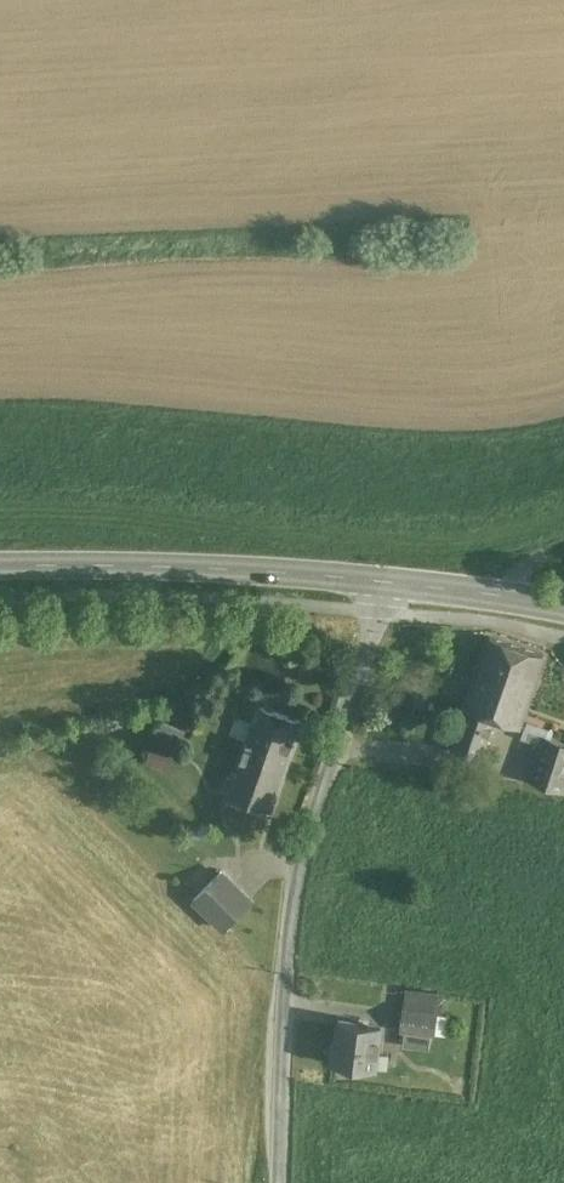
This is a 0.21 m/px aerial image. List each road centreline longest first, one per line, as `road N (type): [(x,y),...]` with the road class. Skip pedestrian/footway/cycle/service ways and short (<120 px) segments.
road 1 (unclassified): [(382,572),(355,712),(318,813),(297,902),(287,1182)]
road 2 (tertiary): [(0,560),(382,572)]
road 3 (tertiary): [(382,572),(563,598)]

